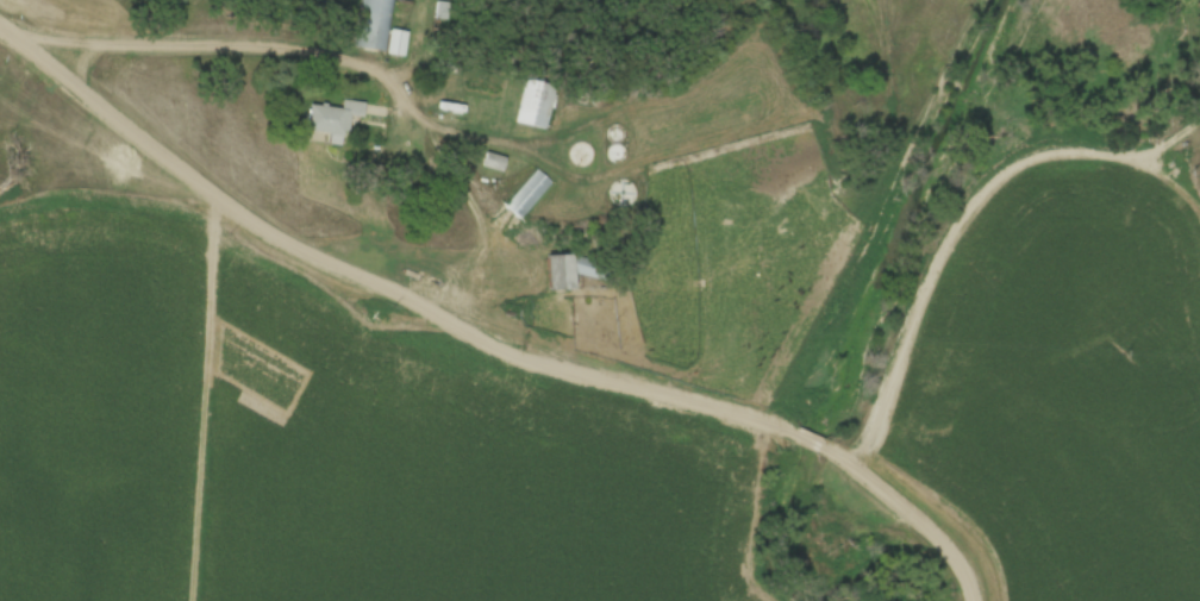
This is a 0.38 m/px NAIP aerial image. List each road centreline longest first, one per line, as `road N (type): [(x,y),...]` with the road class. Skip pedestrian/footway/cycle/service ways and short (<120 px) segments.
road 1 (residential): [(0,24),(270,234),(323,265),(410,298),(519,361),(694,401),(808,438)]
road 2 (residential): [(826,445),(945,541),(969,575),(973,600)]

